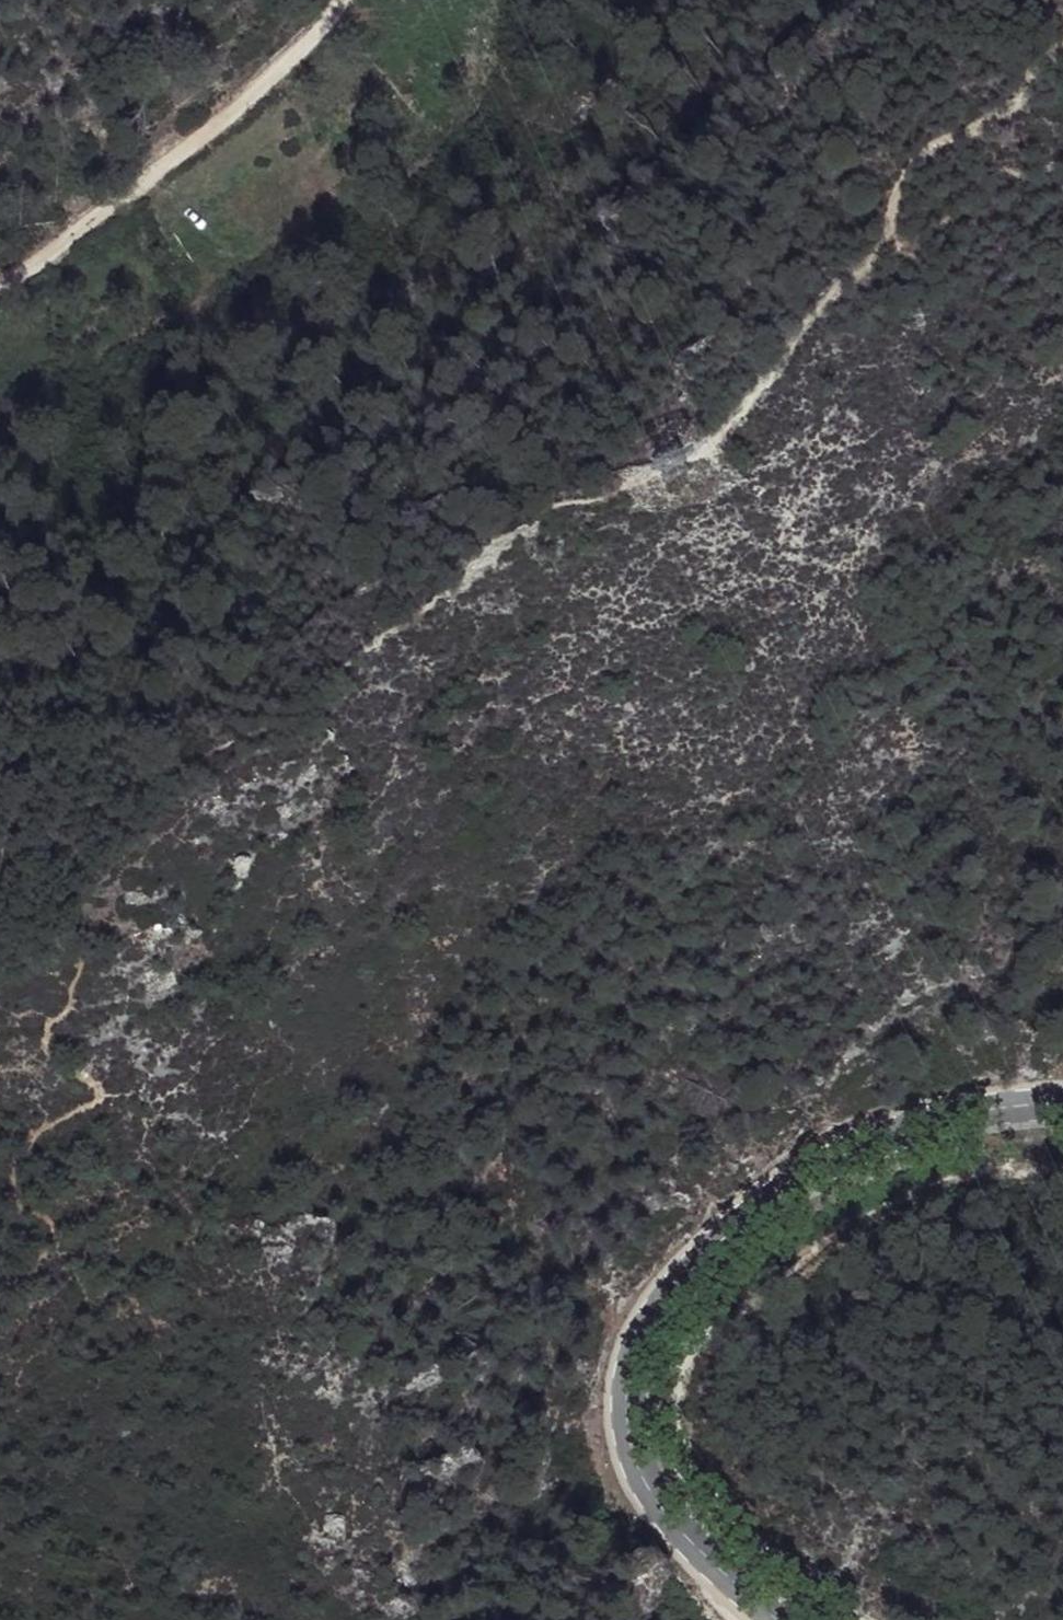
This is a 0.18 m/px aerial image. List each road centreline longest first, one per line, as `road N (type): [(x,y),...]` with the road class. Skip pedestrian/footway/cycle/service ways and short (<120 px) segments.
road 1 (secondary): [(1062,1096),(946,1109),(811,1172),(749,1213),(649,1314),(618,1371),(613,1429),(635,1488),(678,1543),(766,1619)]
road 2 (track): [(342,0),(184,149),(19,277),(0,281)]

